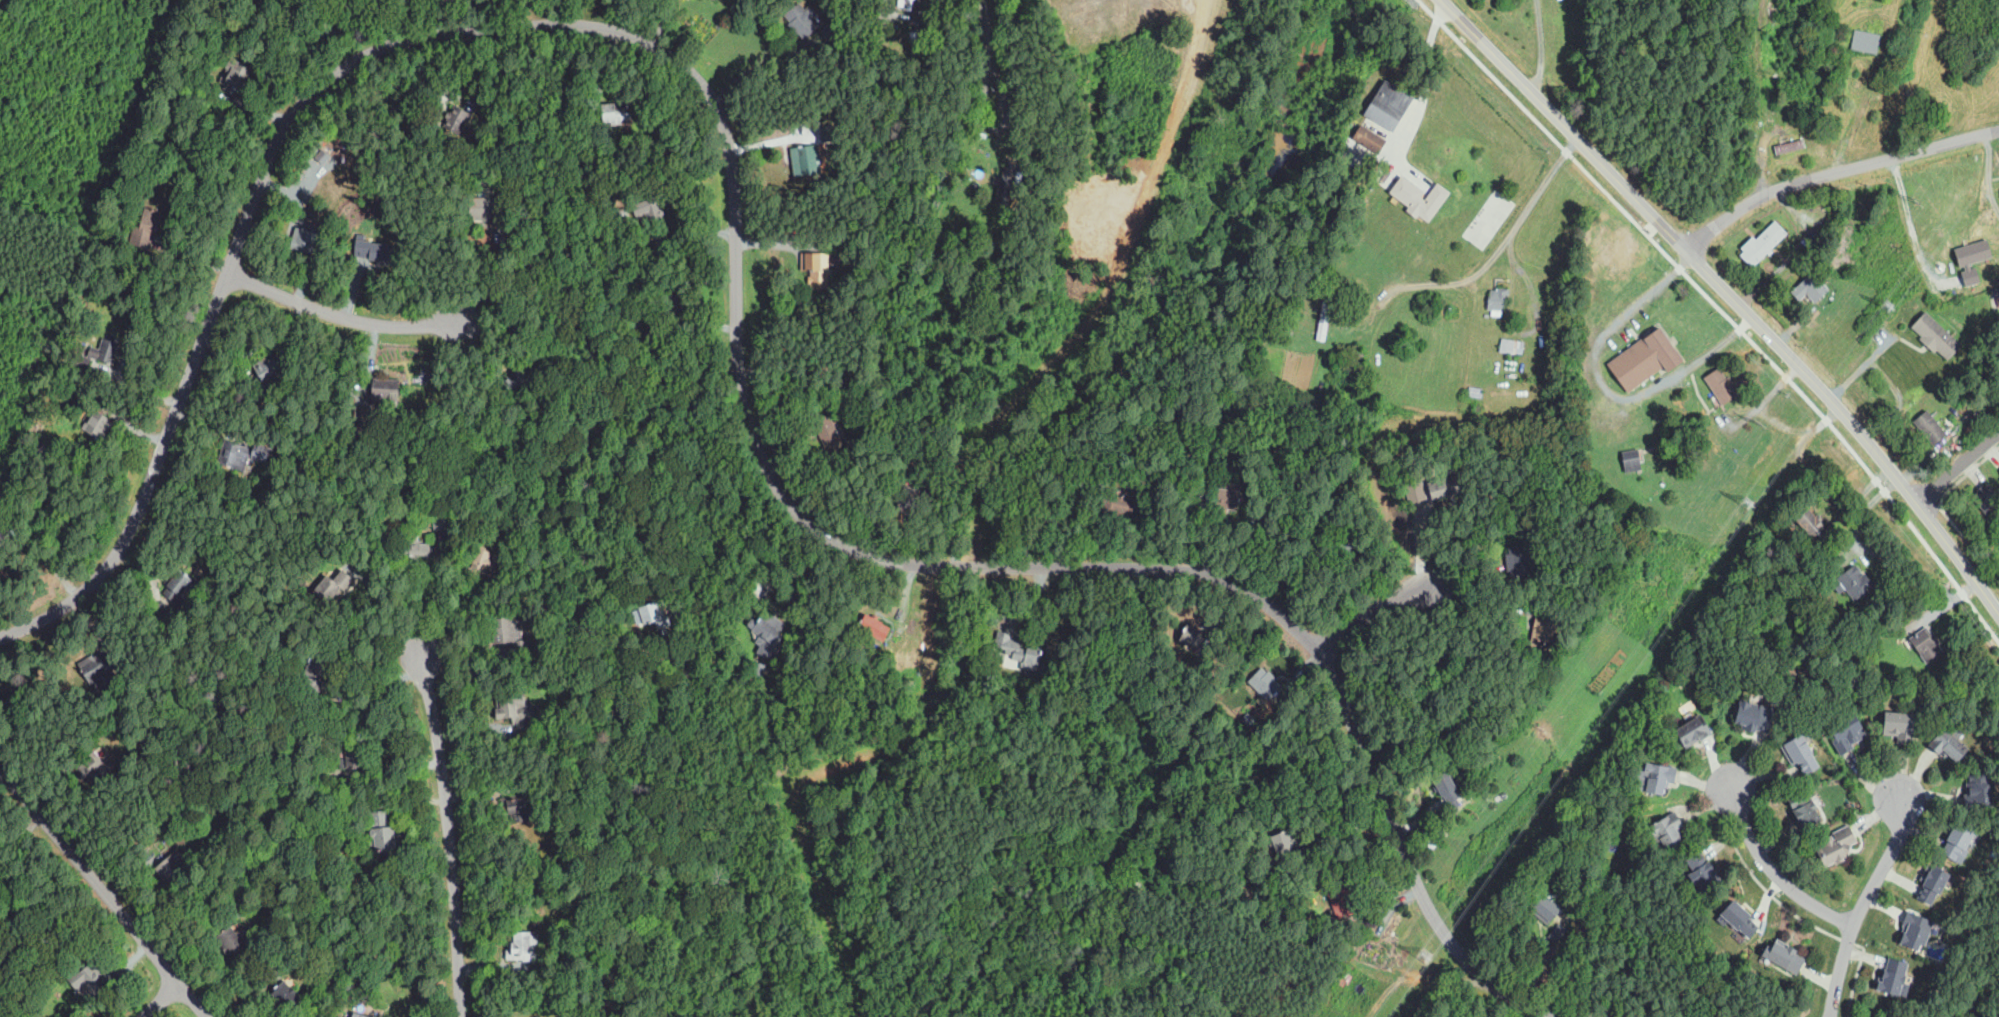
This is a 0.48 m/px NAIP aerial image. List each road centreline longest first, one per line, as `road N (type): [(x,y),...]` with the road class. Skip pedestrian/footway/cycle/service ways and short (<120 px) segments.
road 1 (residential): [(1567,1016),(1482,975),(1437,923),(1328,667),(1281,612),(1208,574),(877,561),(811,524),(788,501),(755,445),(743,386),(734,160),(724,123),(705,89),(668,53),(597,24),(467,28),(409,39),(338,71),(306,100),(265,171),(117,557),(63,607),(0,636)]
road 2 (tertiary): [(1998,617),(1828,400),(1445,0)]
road 3 (residential): [(460,1016),(451,846),(421,656)]
road 4 (residential): [(1686,250),(1776,190),(1998,130)]
road 5 (residential): [(0,766),(207,1016)]
road 6 (residential): [(227,275),(372,321),(458,320)]
road 7 (residential): [(1901,801),(1900,836),(1860,907),(1832,1016)]
road 8 (residential): [(1853,929),(1762,859),(1732,790)]
road 9 (residential): [(1319,650),(1399,594),(1430,588)]

